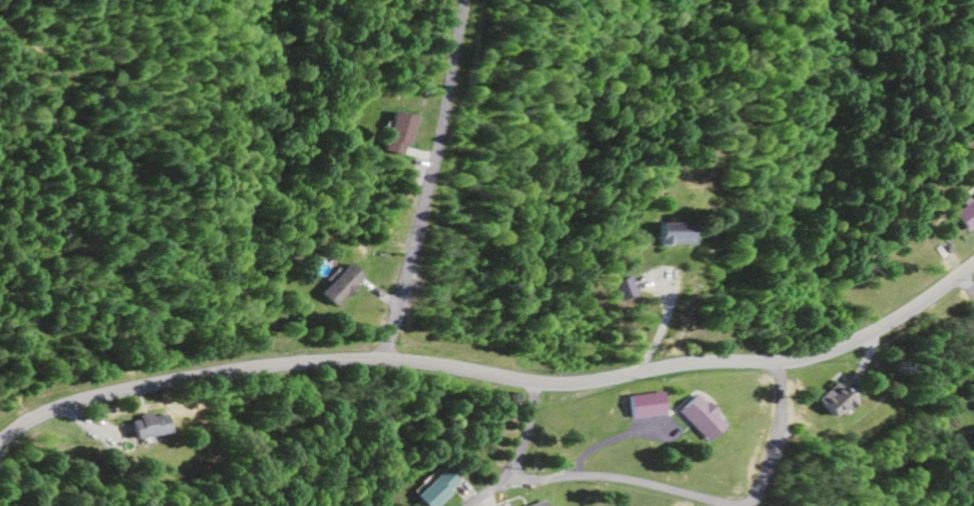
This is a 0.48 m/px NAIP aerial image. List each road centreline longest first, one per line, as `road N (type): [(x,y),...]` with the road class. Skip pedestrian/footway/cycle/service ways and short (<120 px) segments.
road 1 (secondary): [(973,266),(884,328),(817,358),(571,387),(388,365),(280,369),(78,405),(0,446)]
road 2 (residential): [(388,365),(478,0)]
road 3 (residential): [(530,386),(519,453),(470,505)]

